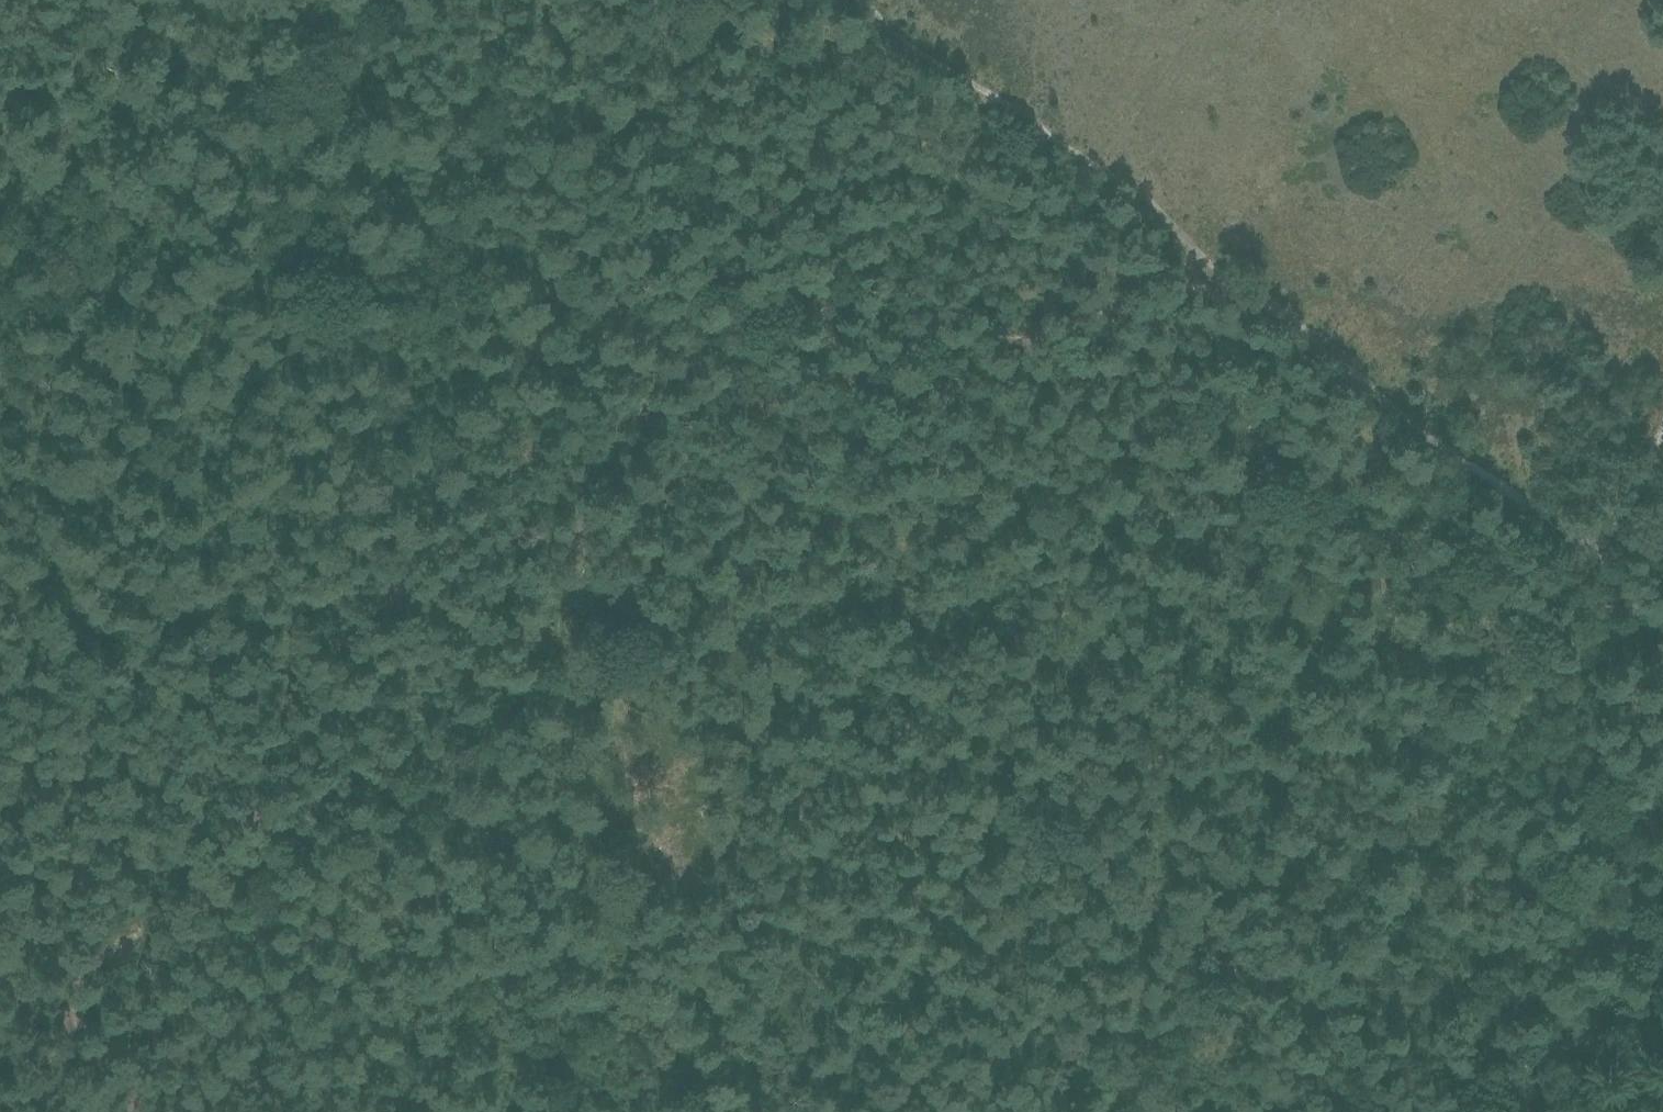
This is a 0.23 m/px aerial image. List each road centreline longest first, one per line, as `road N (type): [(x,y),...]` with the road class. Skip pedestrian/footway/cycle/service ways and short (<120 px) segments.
road 1 (track): [(1245,309),(1624,612),(1662,476)]
road 2 (track): [(1415,1111),(1662,986)]

